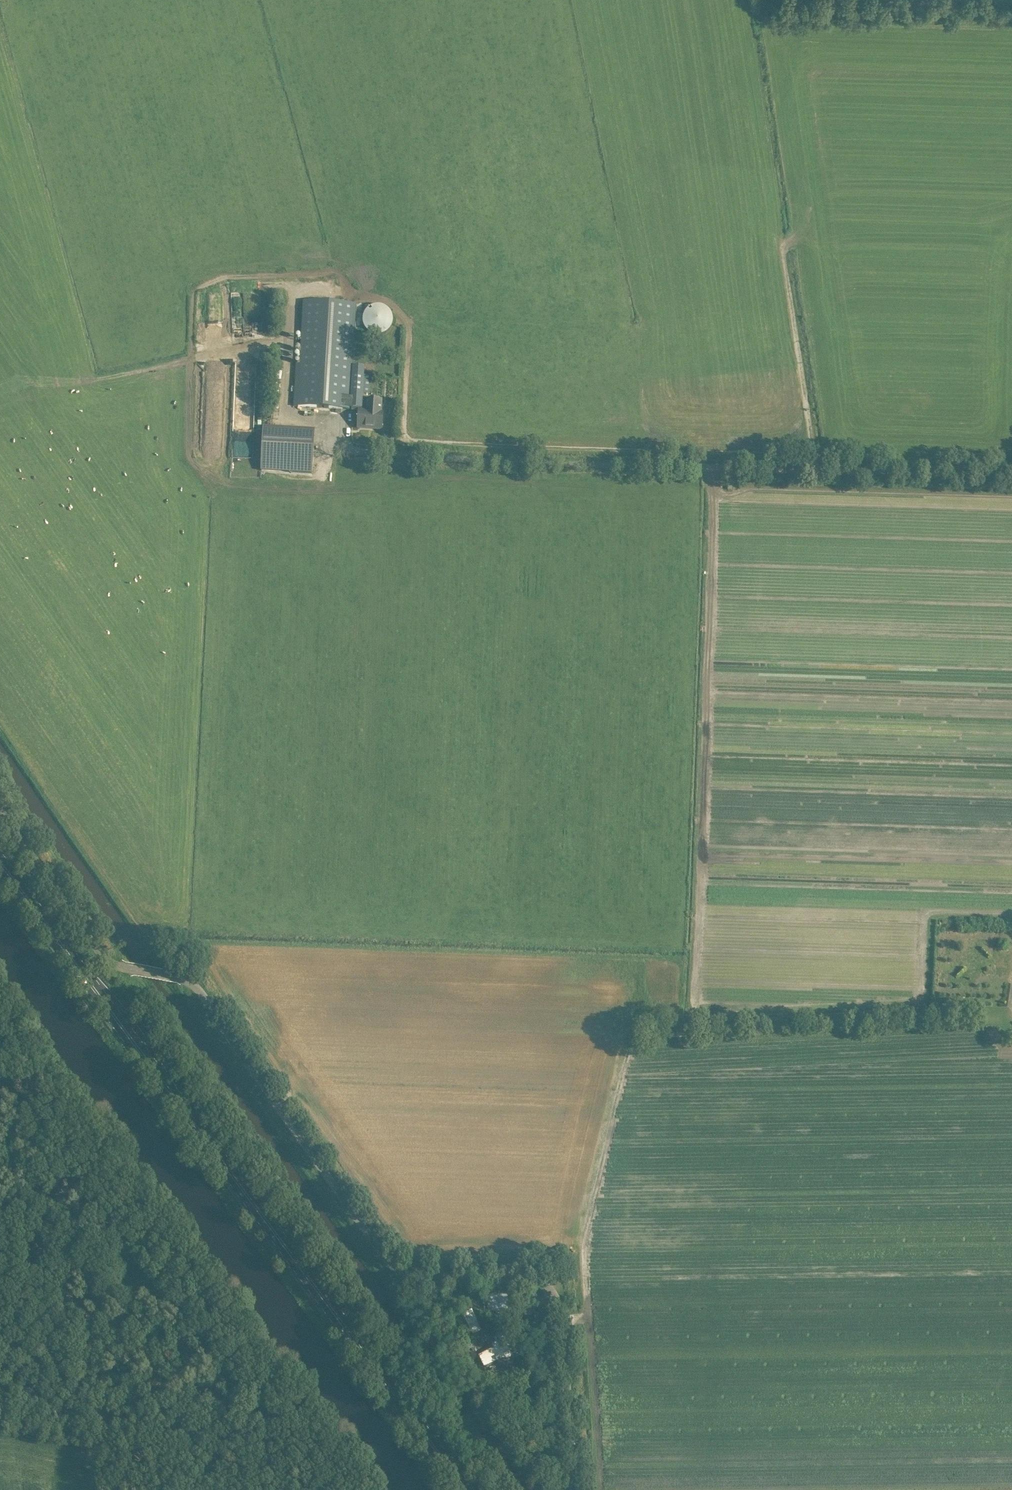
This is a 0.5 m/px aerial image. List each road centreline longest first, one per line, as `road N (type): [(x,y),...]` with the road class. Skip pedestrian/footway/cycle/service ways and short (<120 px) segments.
road 1 (unclassified): [(576,1489),(559,1318),(546,1287),(525,1271),(424,1274),(387,1256),(206,990),(100,957),(0,813)]
road 2 (primary): [(466,1489),(0,863)]
road 3 (unclassified): [(396,454),(1011,475)]
road 4 (track): [(0,1016),(347,1489)]

